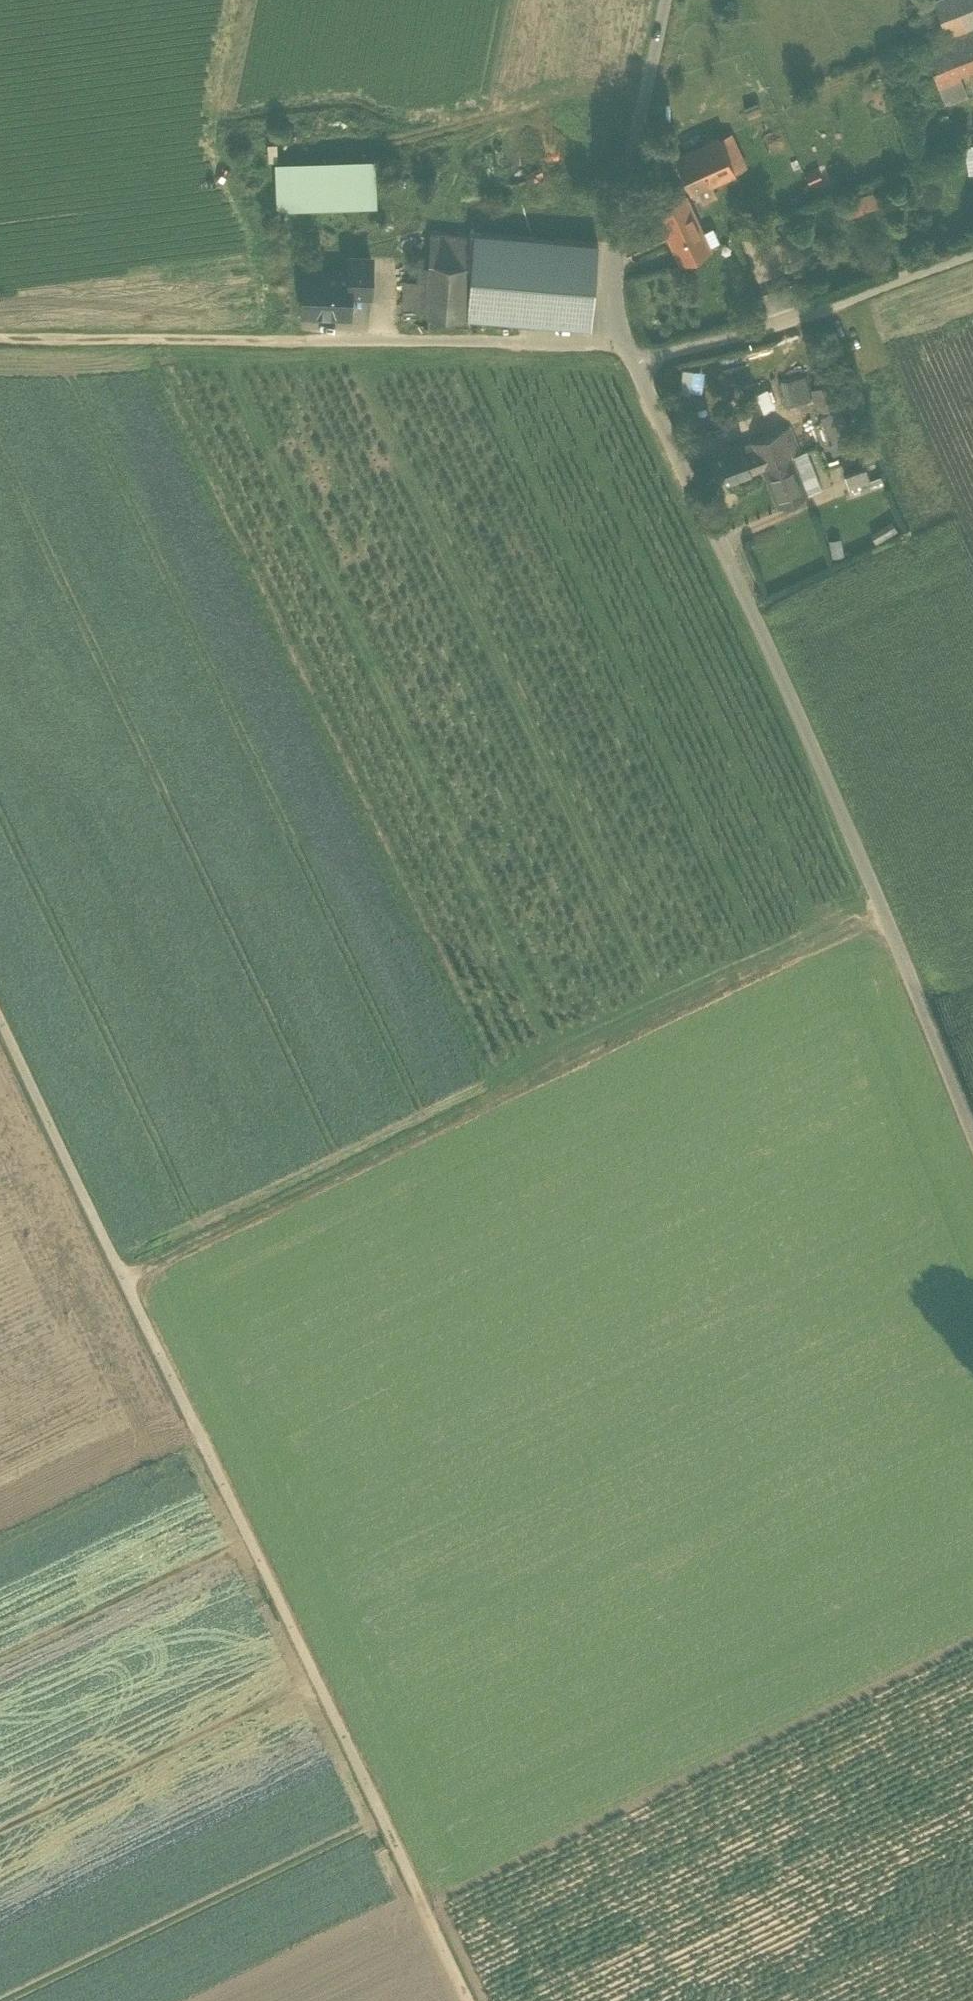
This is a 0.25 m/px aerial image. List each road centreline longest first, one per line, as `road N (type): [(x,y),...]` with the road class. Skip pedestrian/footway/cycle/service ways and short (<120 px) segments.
road 1 (track): [(0,1022),(467,2000)]
road 2 (track): [(634,361),(729,557),(972,1127)]
road 3 (unclassified): [(972,251),(768,328),(634,361)]
road 4 (unclassified): [(666,0),(626,176),(616,283),(623,340)]
road 5 (unclassified): [(623,340),(307,341)]
road 6 (track): [(307,341),(0,340)]

